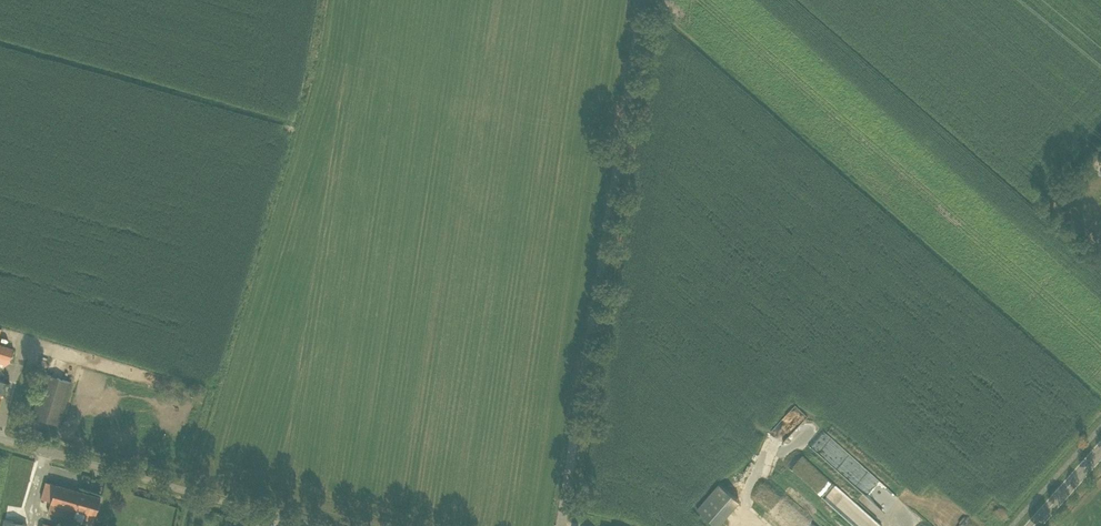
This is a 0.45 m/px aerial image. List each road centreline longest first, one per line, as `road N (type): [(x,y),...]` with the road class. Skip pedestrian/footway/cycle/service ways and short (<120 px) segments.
road 1 (unclassified): [(562,525),(645,0)]
road 2 (unclassified): [(333,525),(0,435)]

